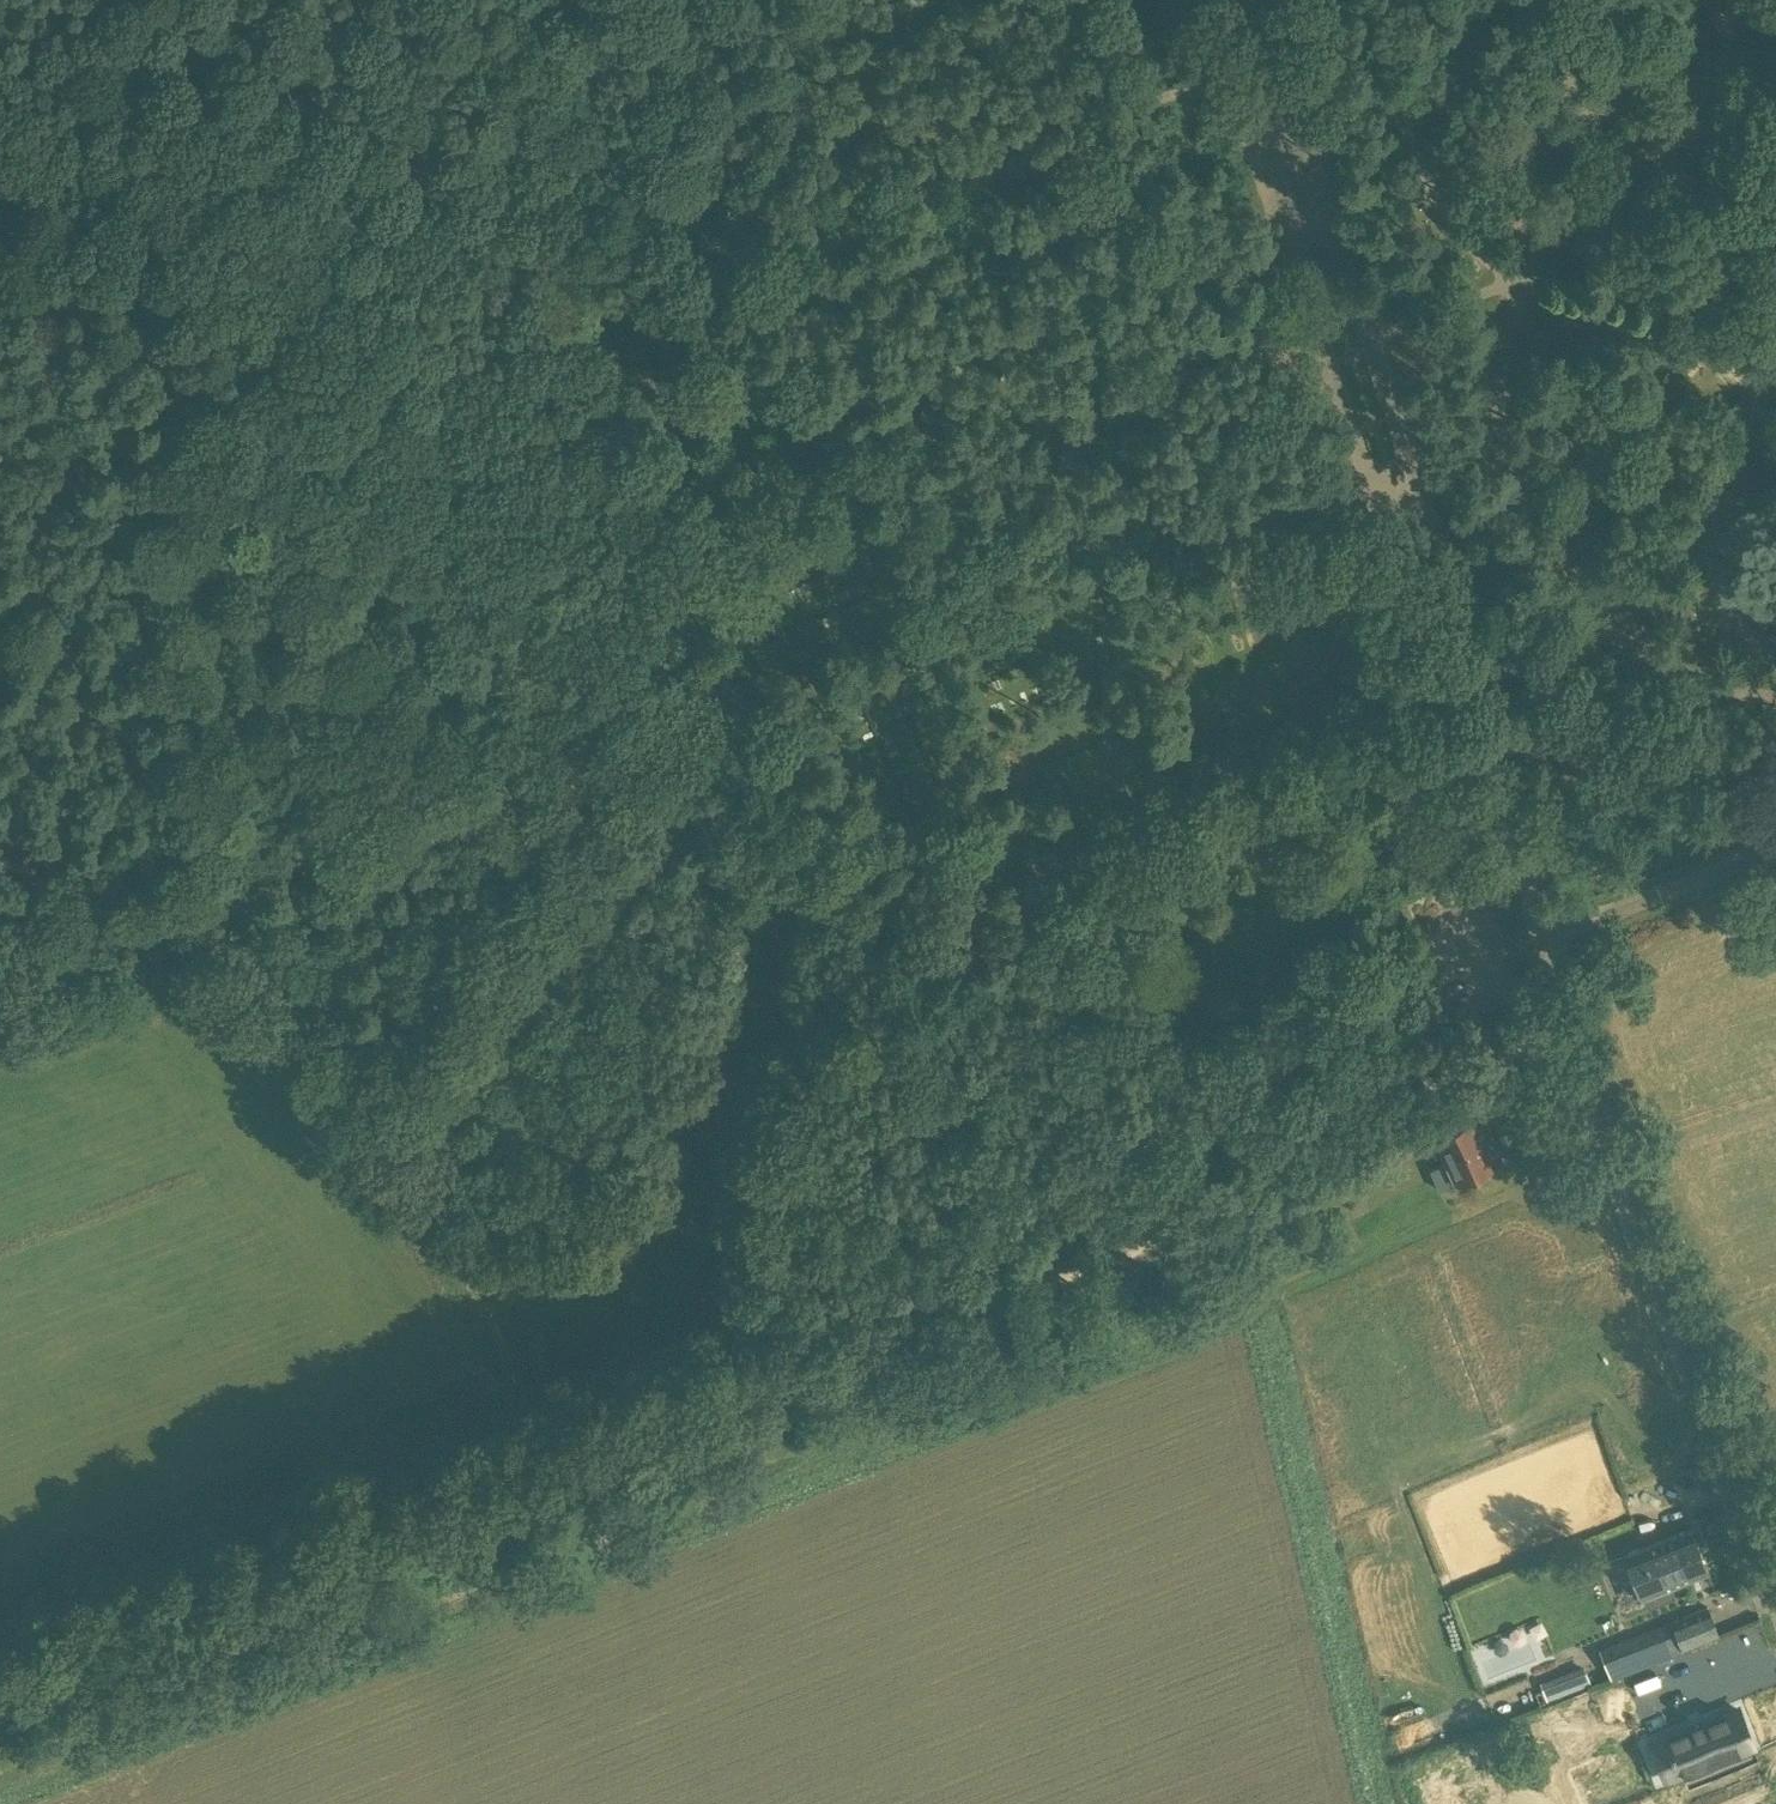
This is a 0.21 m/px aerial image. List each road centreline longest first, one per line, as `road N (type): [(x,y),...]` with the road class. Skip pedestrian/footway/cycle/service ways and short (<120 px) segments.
road 1 (unclassified): [(1775,1604),(1551,1008),(1571,959),(1615,911),(1775,856)]

